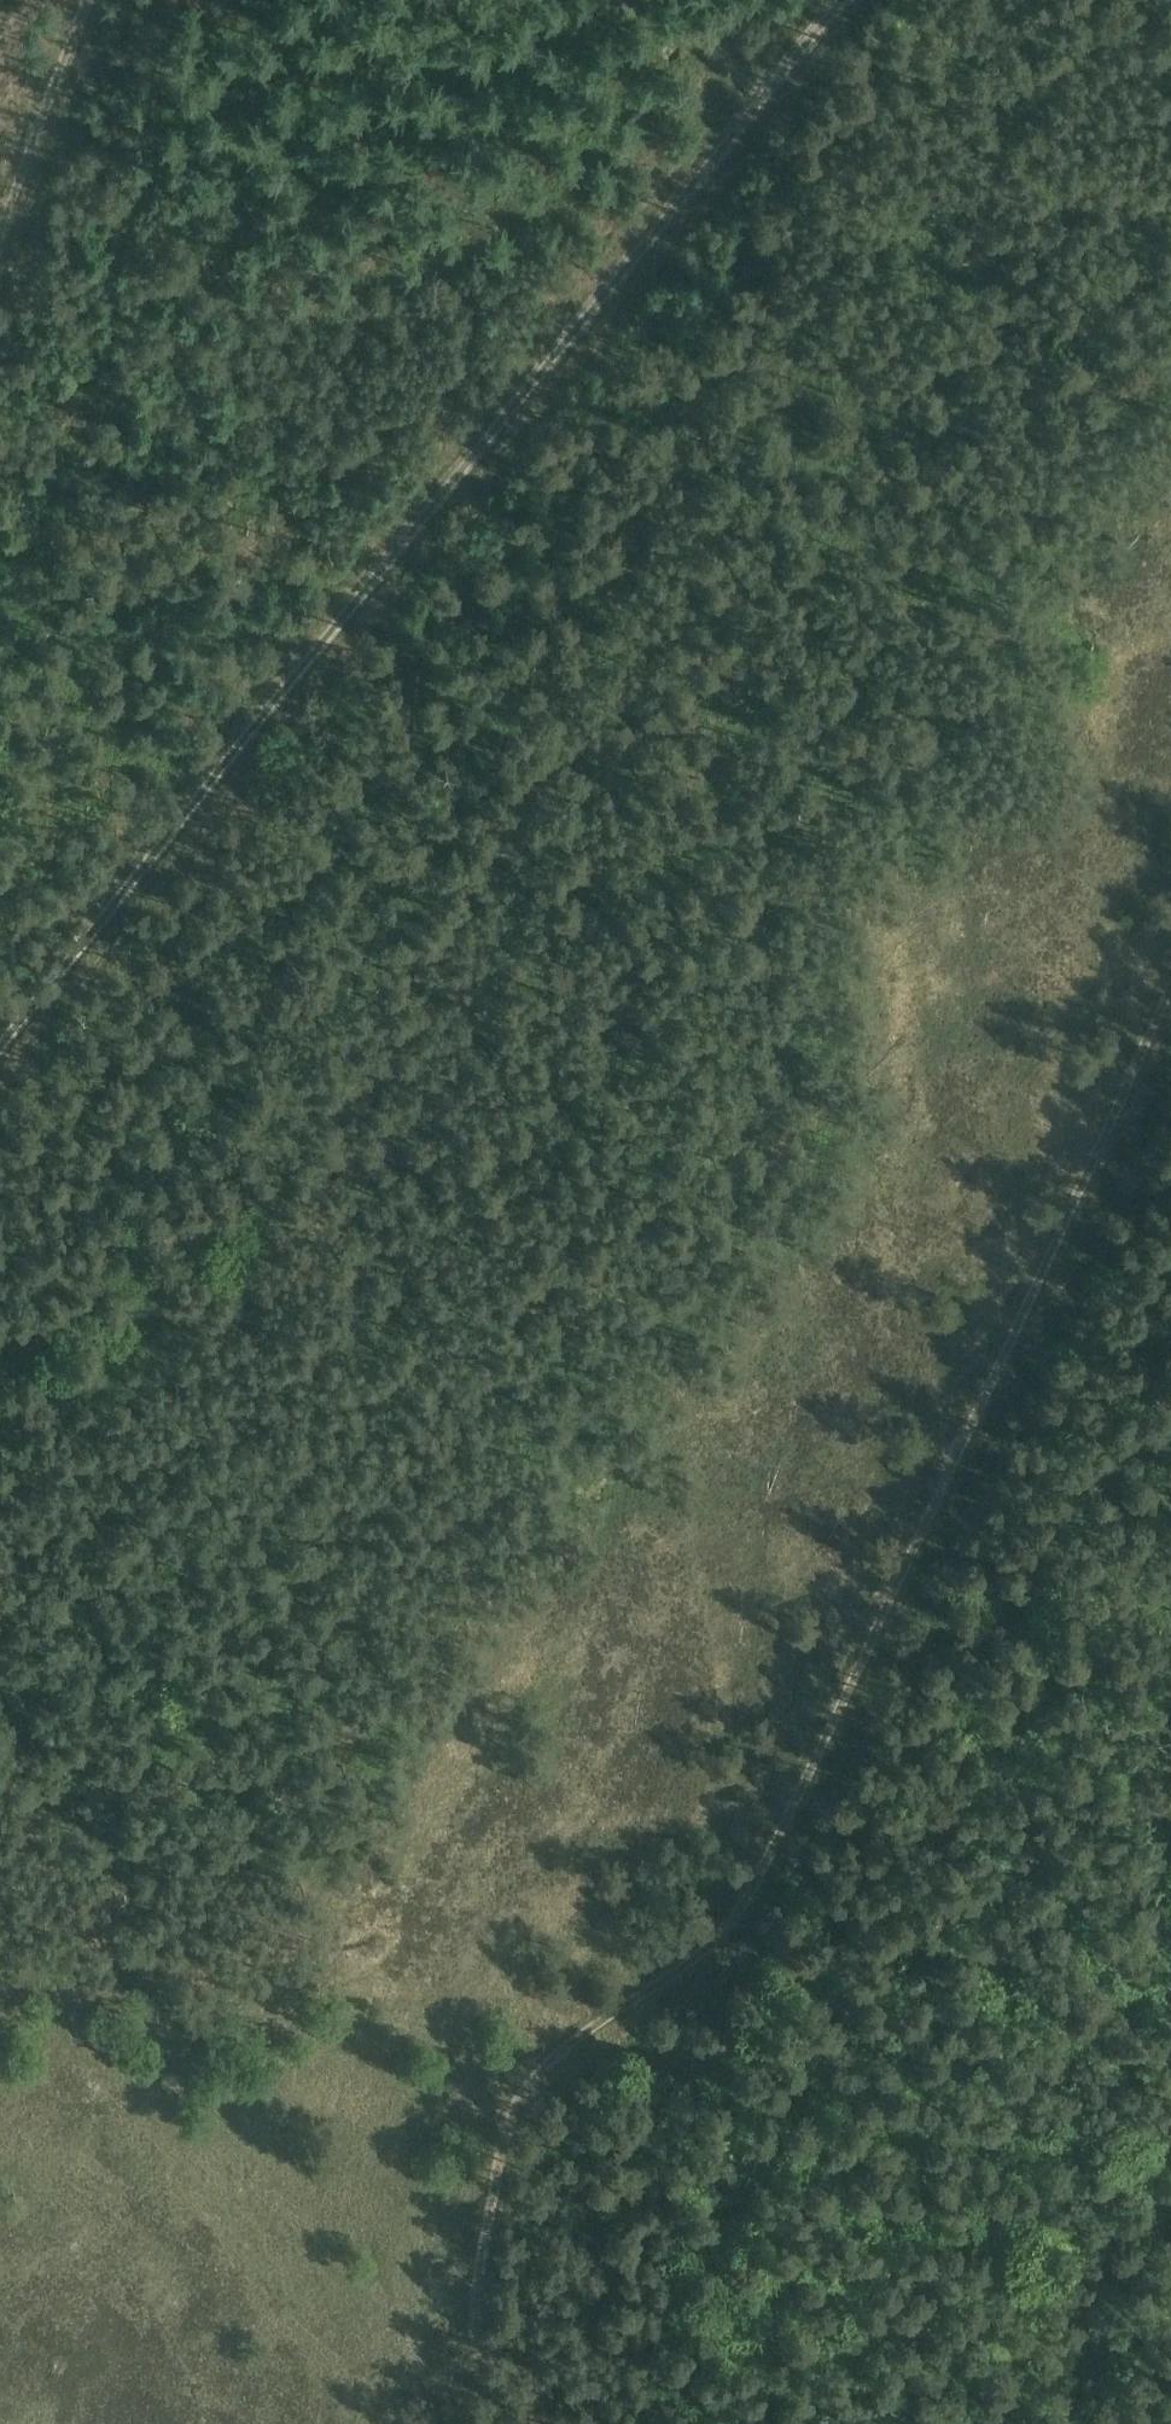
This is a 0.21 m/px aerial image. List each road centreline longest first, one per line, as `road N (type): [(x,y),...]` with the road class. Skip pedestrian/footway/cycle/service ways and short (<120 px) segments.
road 1 (track): [(1170,986),(822,1760),(736,1931),(535,2063),(478,2372),(537,2423)]
road 2 (track): [(842,0),(0,1050)]
road 3 (track): [(535,2063),(1170,2107)]
road 4 (track): [(632,0),(767,94)]

